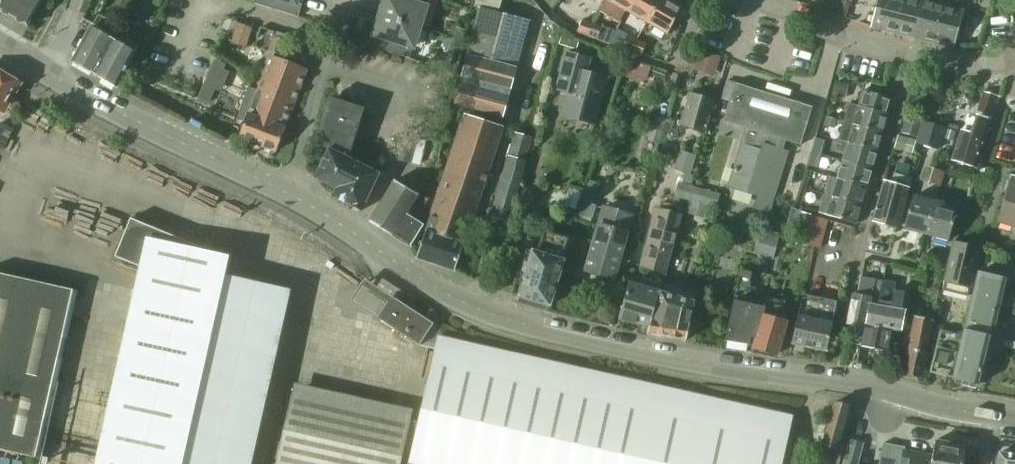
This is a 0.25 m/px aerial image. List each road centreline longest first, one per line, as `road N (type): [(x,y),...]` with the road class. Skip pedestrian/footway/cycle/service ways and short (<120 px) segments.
road 1 (tertiary): [(1014,419),(554,336),(442,292),(288,194),(47,73)]
road 2 (residential): [(861,244),(912,58)]
road 3 (residential): [(912,58),(758,12)]

